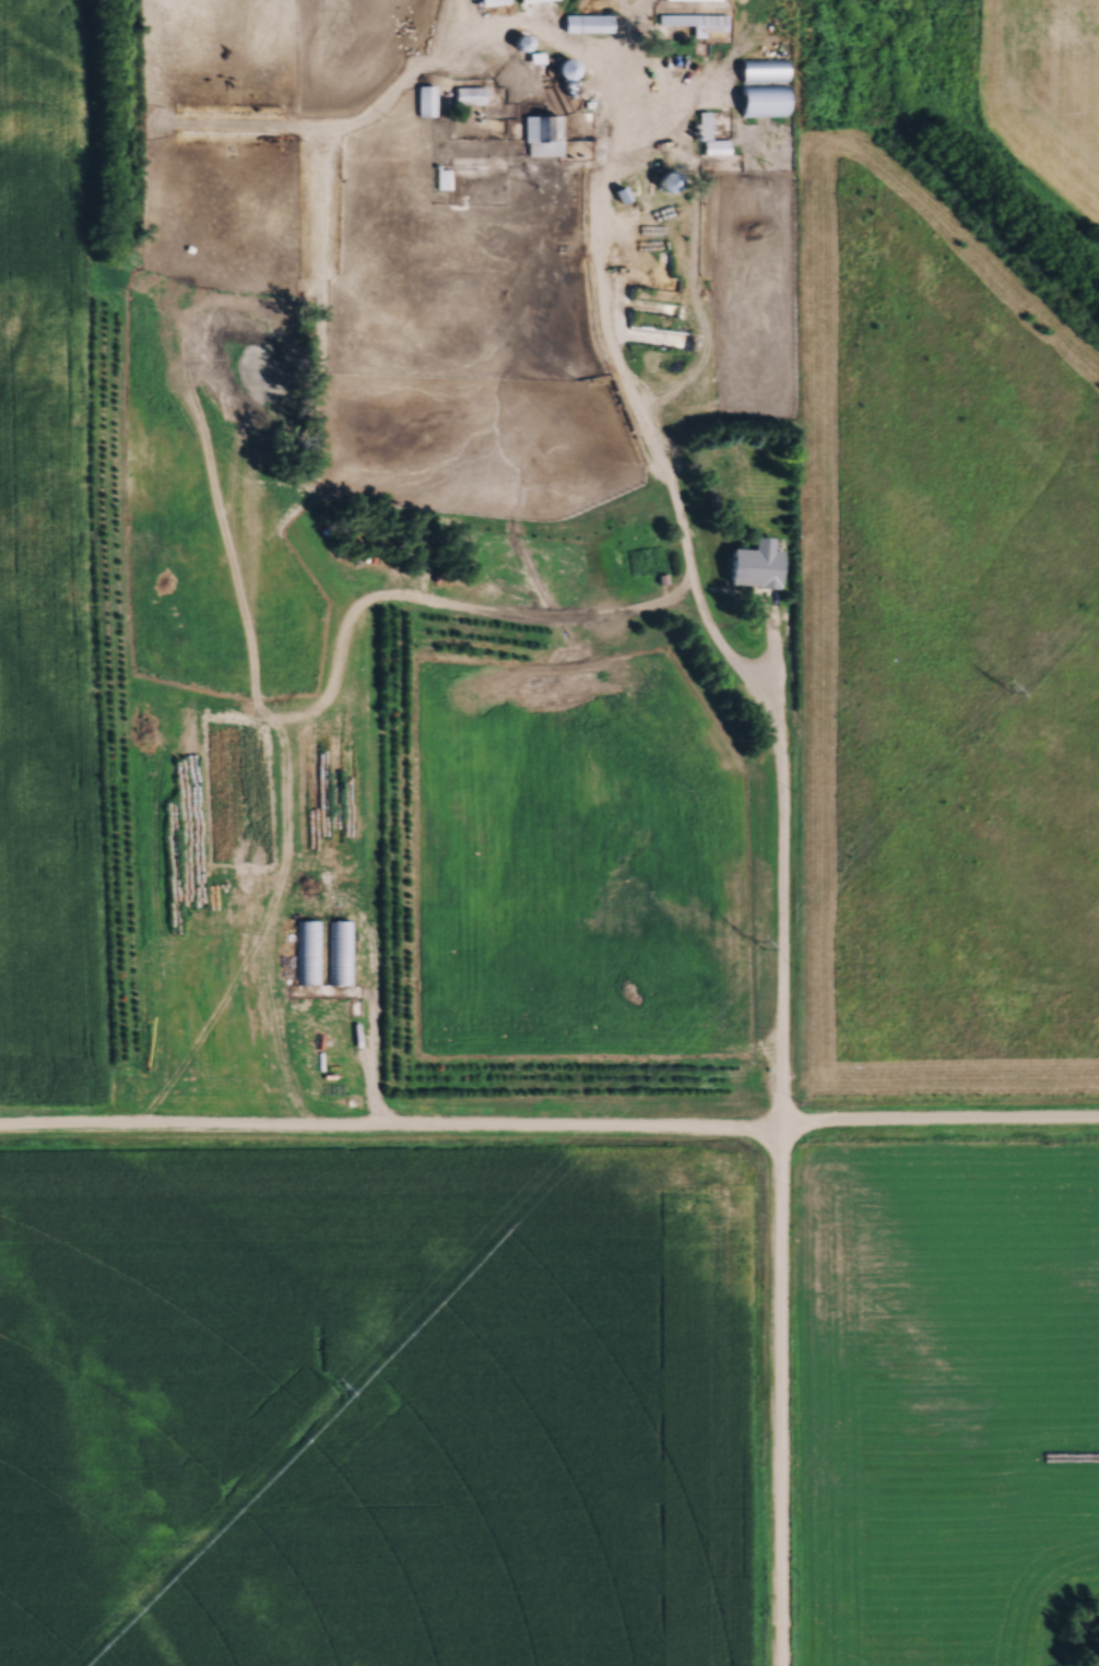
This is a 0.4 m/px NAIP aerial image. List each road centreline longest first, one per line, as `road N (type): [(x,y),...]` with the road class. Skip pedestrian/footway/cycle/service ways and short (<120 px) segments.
road 1 (residential): [(780,1665),(779,708),(753,688),(712,634),(680,501),(646,421)]
road 2 (residential): [(0,1135),(1098,1123)]
road 3 (residential): [(692,382),(646,421),(601,316),(601,197),(655,155),(685,163),(694,180),(702,350),(692,382)]

